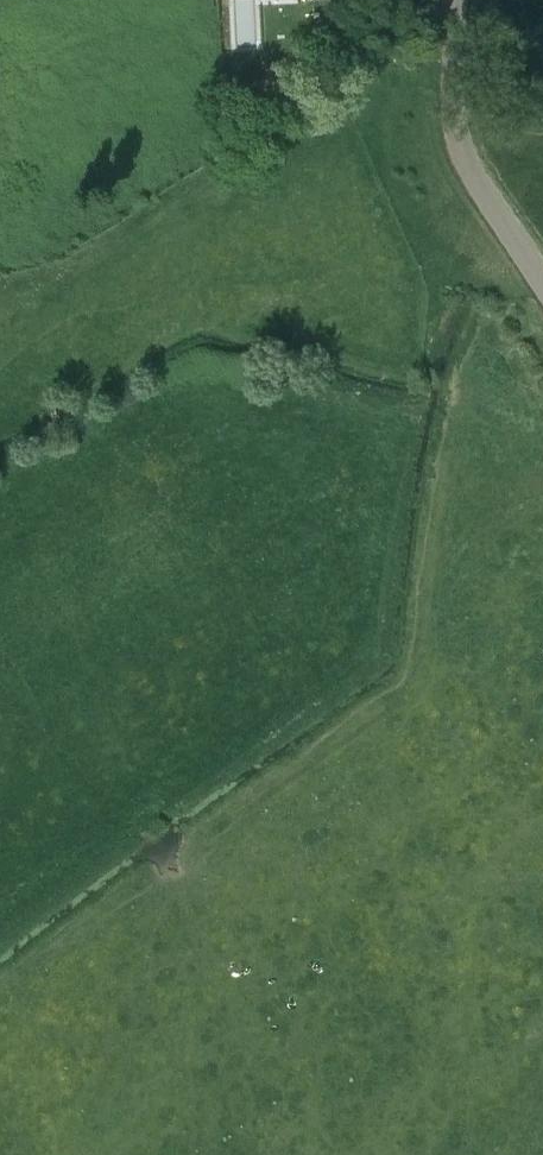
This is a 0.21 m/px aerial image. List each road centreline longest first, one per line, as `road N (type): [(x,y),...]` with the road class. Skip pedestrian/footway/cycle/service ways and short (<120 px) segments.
road 1 (unclassified): [(542,282),(457,142),(456,0)]

